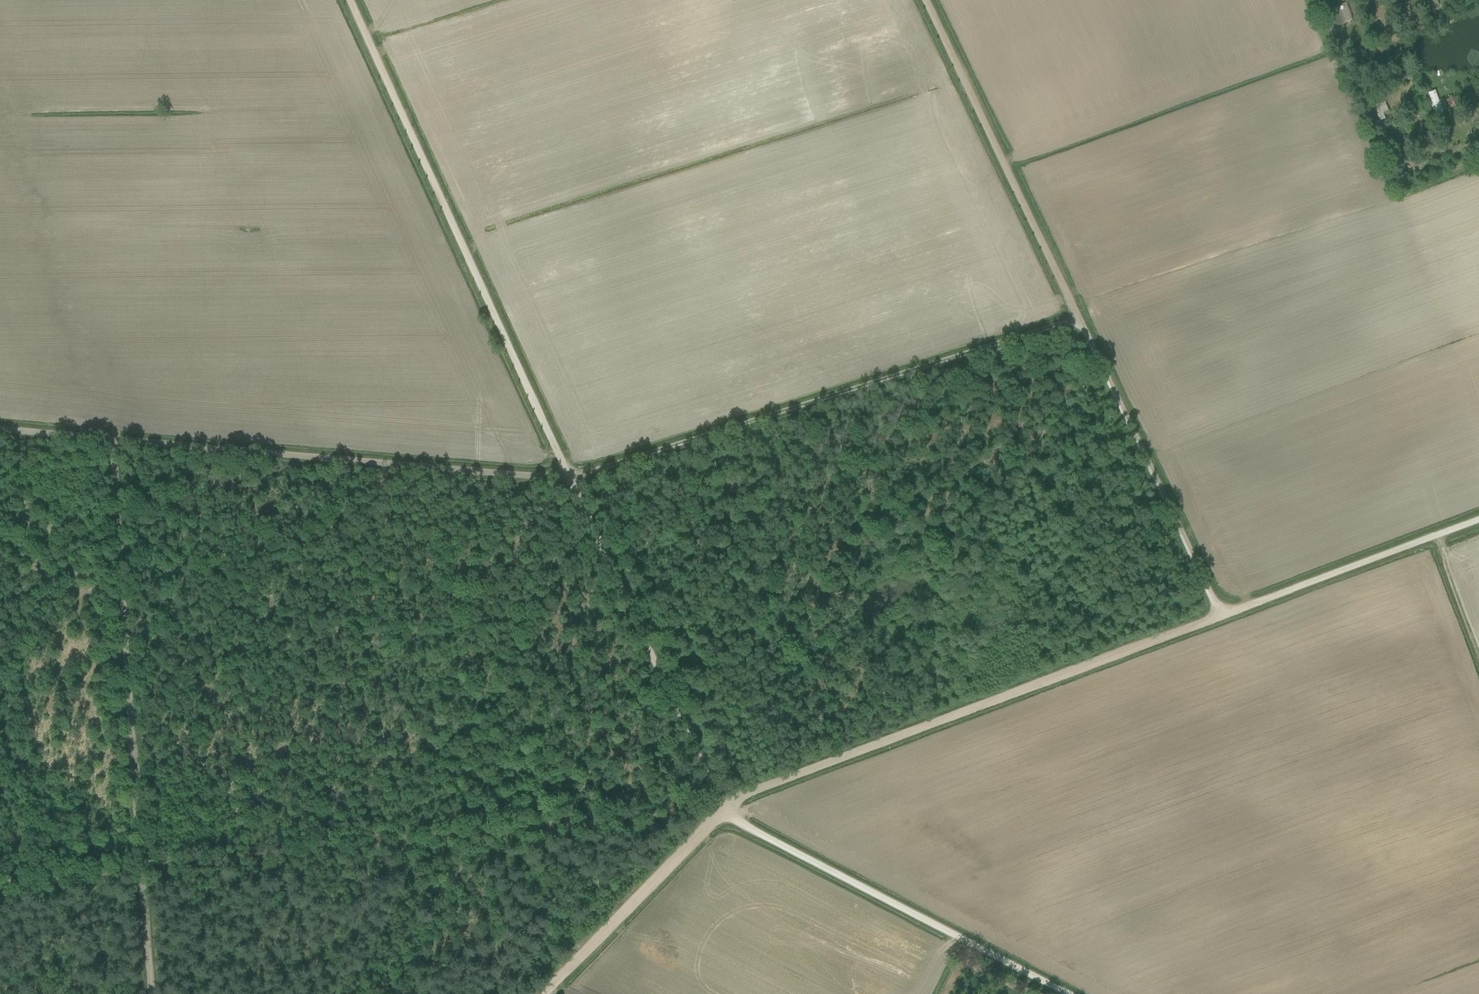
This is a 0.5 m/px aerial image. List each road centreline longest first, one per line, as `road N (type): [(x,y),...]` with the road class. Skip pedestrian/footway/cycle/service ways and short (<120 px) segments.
road 1 (track): [(112,440),(572,482),(1078,318)]
road 2 (track): [(348,0),(724,810)]
road 3 (track): [(1221,616),(925,0)]
road 4 (track): [(724,810),(752,791),(1221,616)]
road 5 (track): [(141,875),(112,440)]
road 6 (track): [(1069,993),(724,810)]
road 7 (track): [(1221,616),(1478,520)]
road 8 (track): [(543,993),(724,810)]
road 9 (track): [(141,875),(0,889)]

